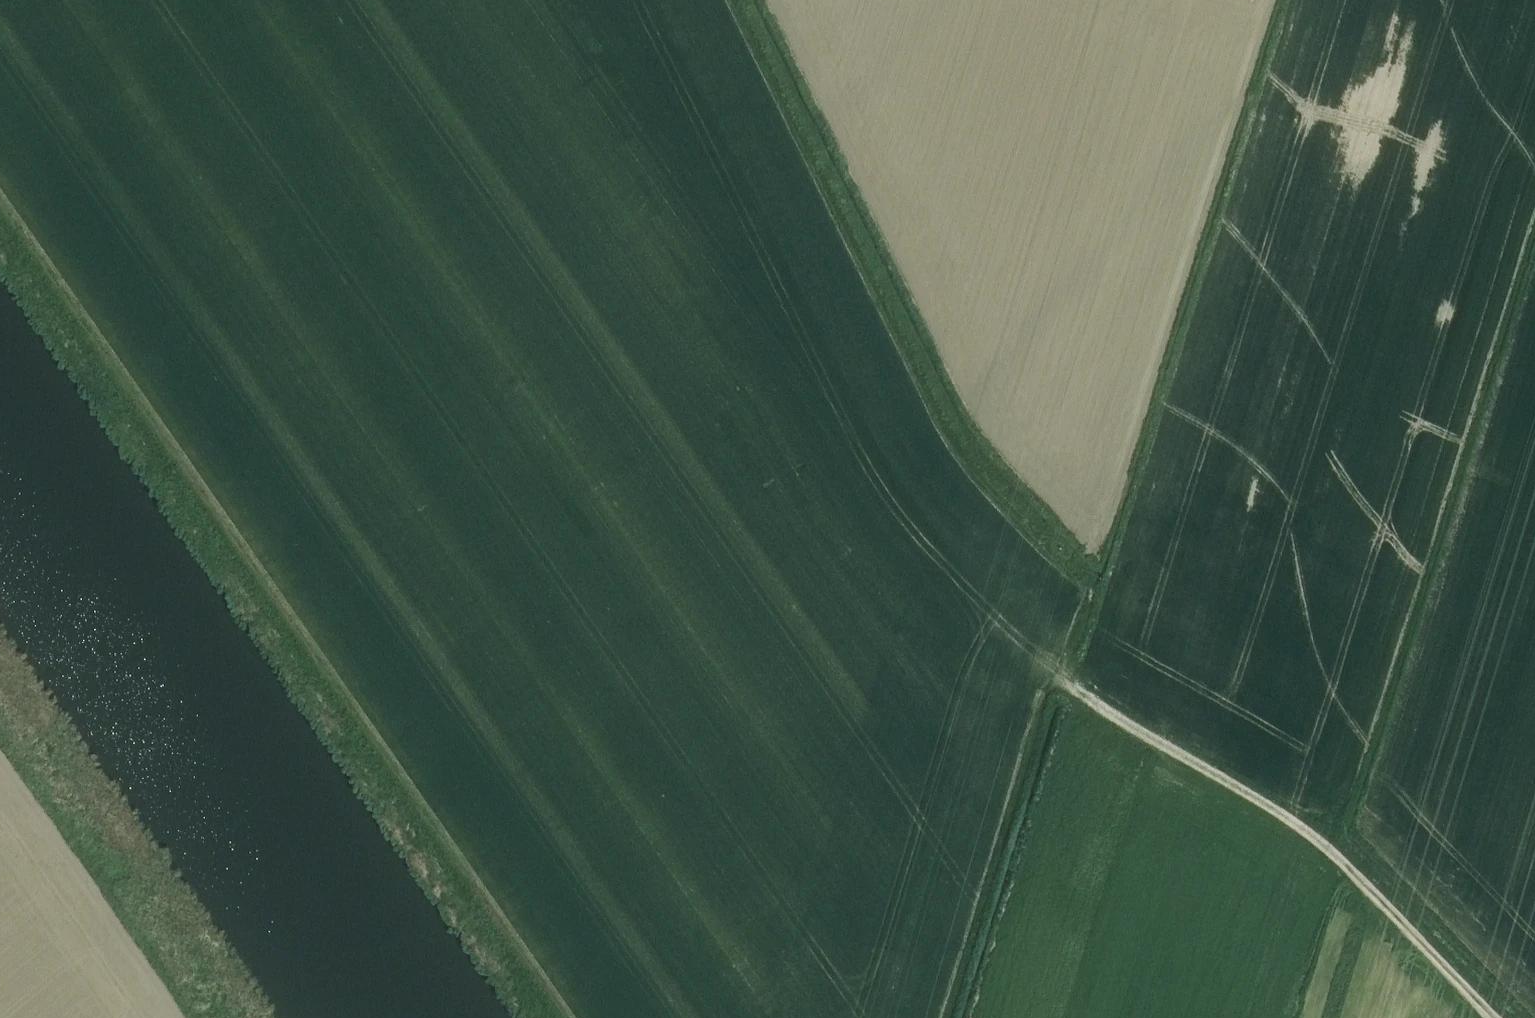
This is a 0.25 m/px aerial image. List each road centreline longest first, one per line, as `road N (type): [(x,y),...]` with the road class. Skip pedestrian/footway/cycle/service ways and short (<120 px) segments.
road 1 (track): [(1492,1017),(1336,853),(1269,803),(1067,685)]

